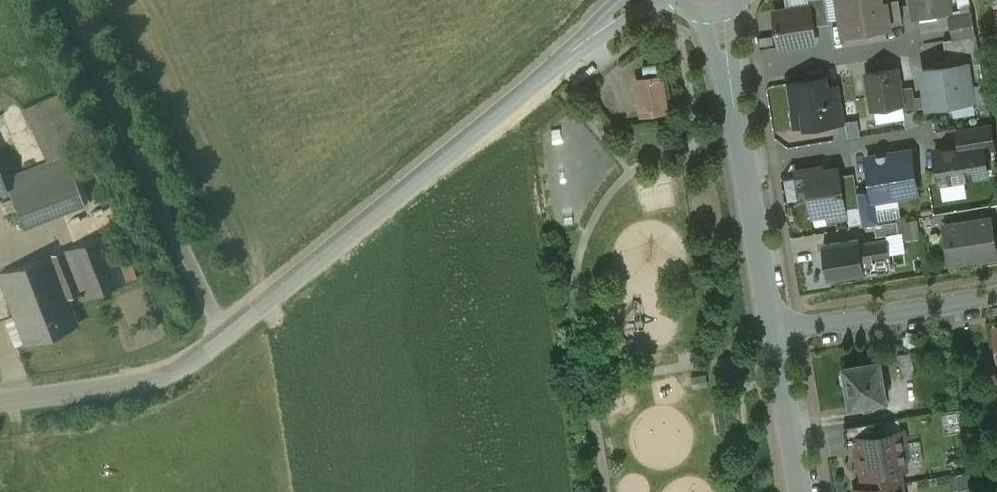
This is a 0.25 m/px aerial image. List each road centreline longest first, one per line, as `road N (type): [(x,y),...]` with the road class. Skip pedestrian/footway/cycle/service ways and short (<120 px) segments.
road 1 (residential): [(171,374),(641,0)]
road 2 (residential): [(720,14),(774,332)]
road 3 (residential): [(996,293),(774,332)]
road 4 (unclassified): [(0,405),(171,374)]
road 5 (residential): [(774,332),(800,491)]

